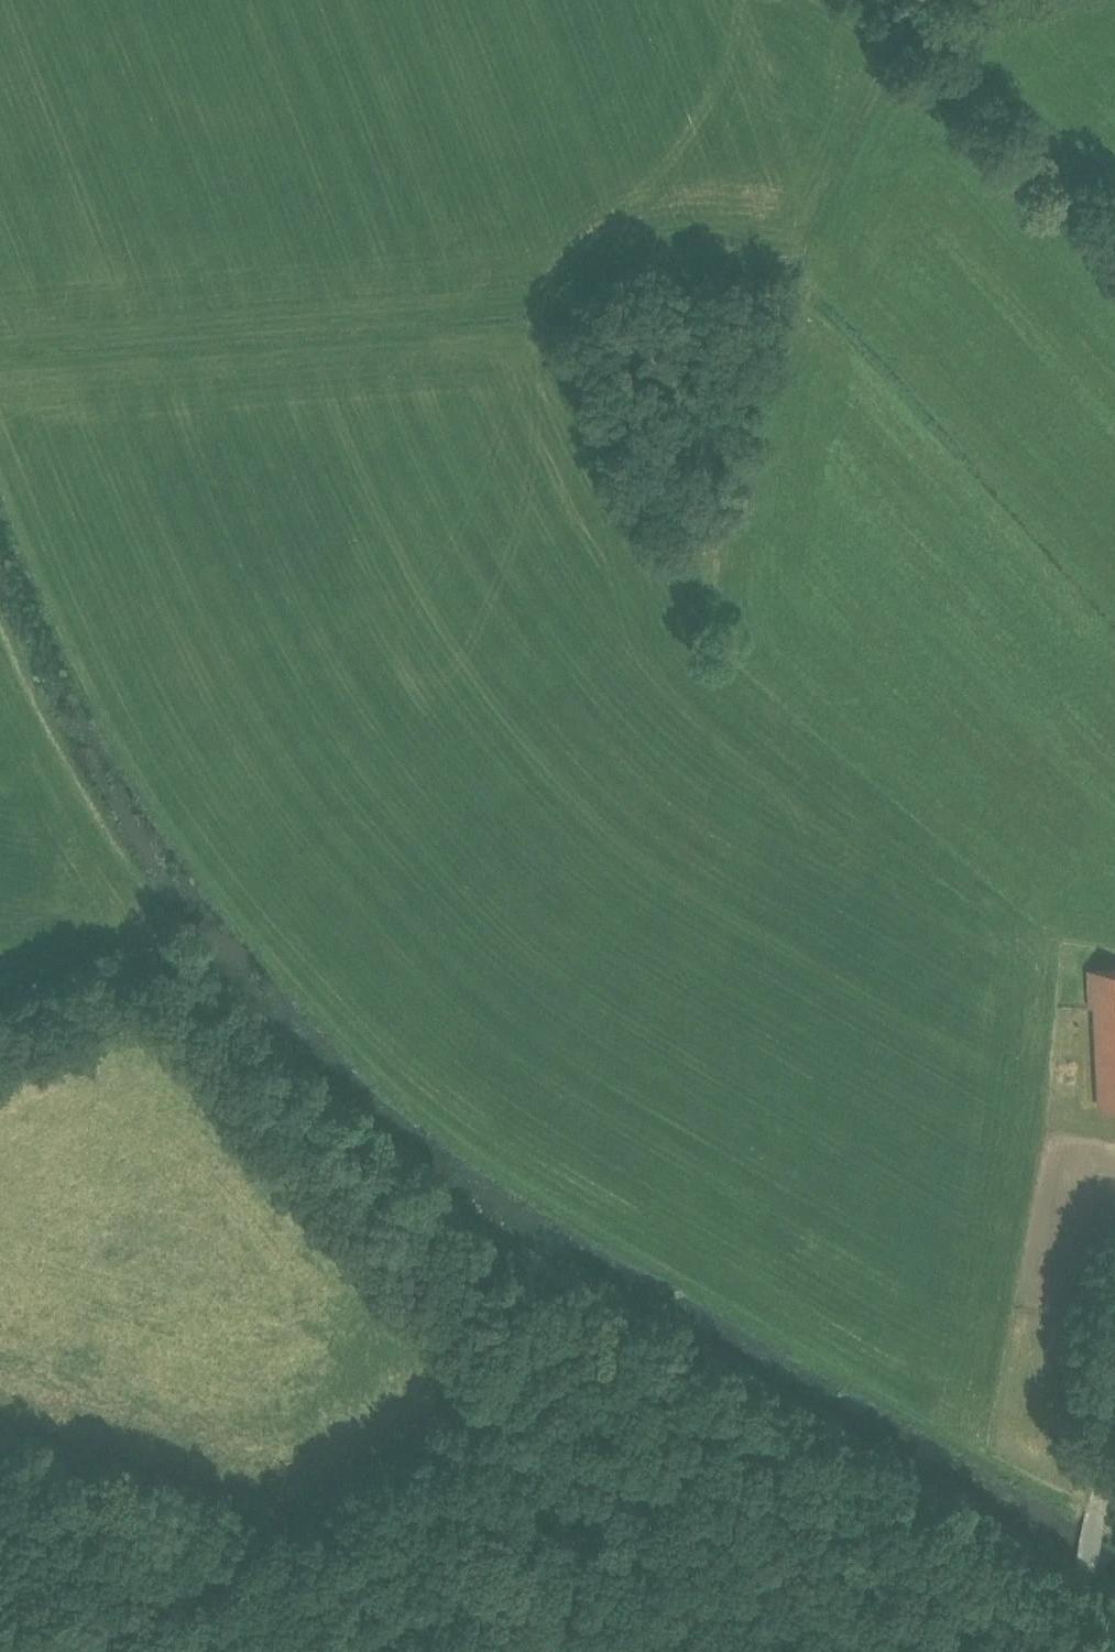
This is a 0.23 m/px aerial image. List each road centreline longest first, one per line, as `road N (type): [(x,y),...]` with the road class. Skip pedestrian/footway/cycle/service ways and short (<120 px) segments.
road 1 (track): [(1114,259),(972,99),(805,0)]
road 2 (unclassified): [(1071,1651),(1114,1424)]

